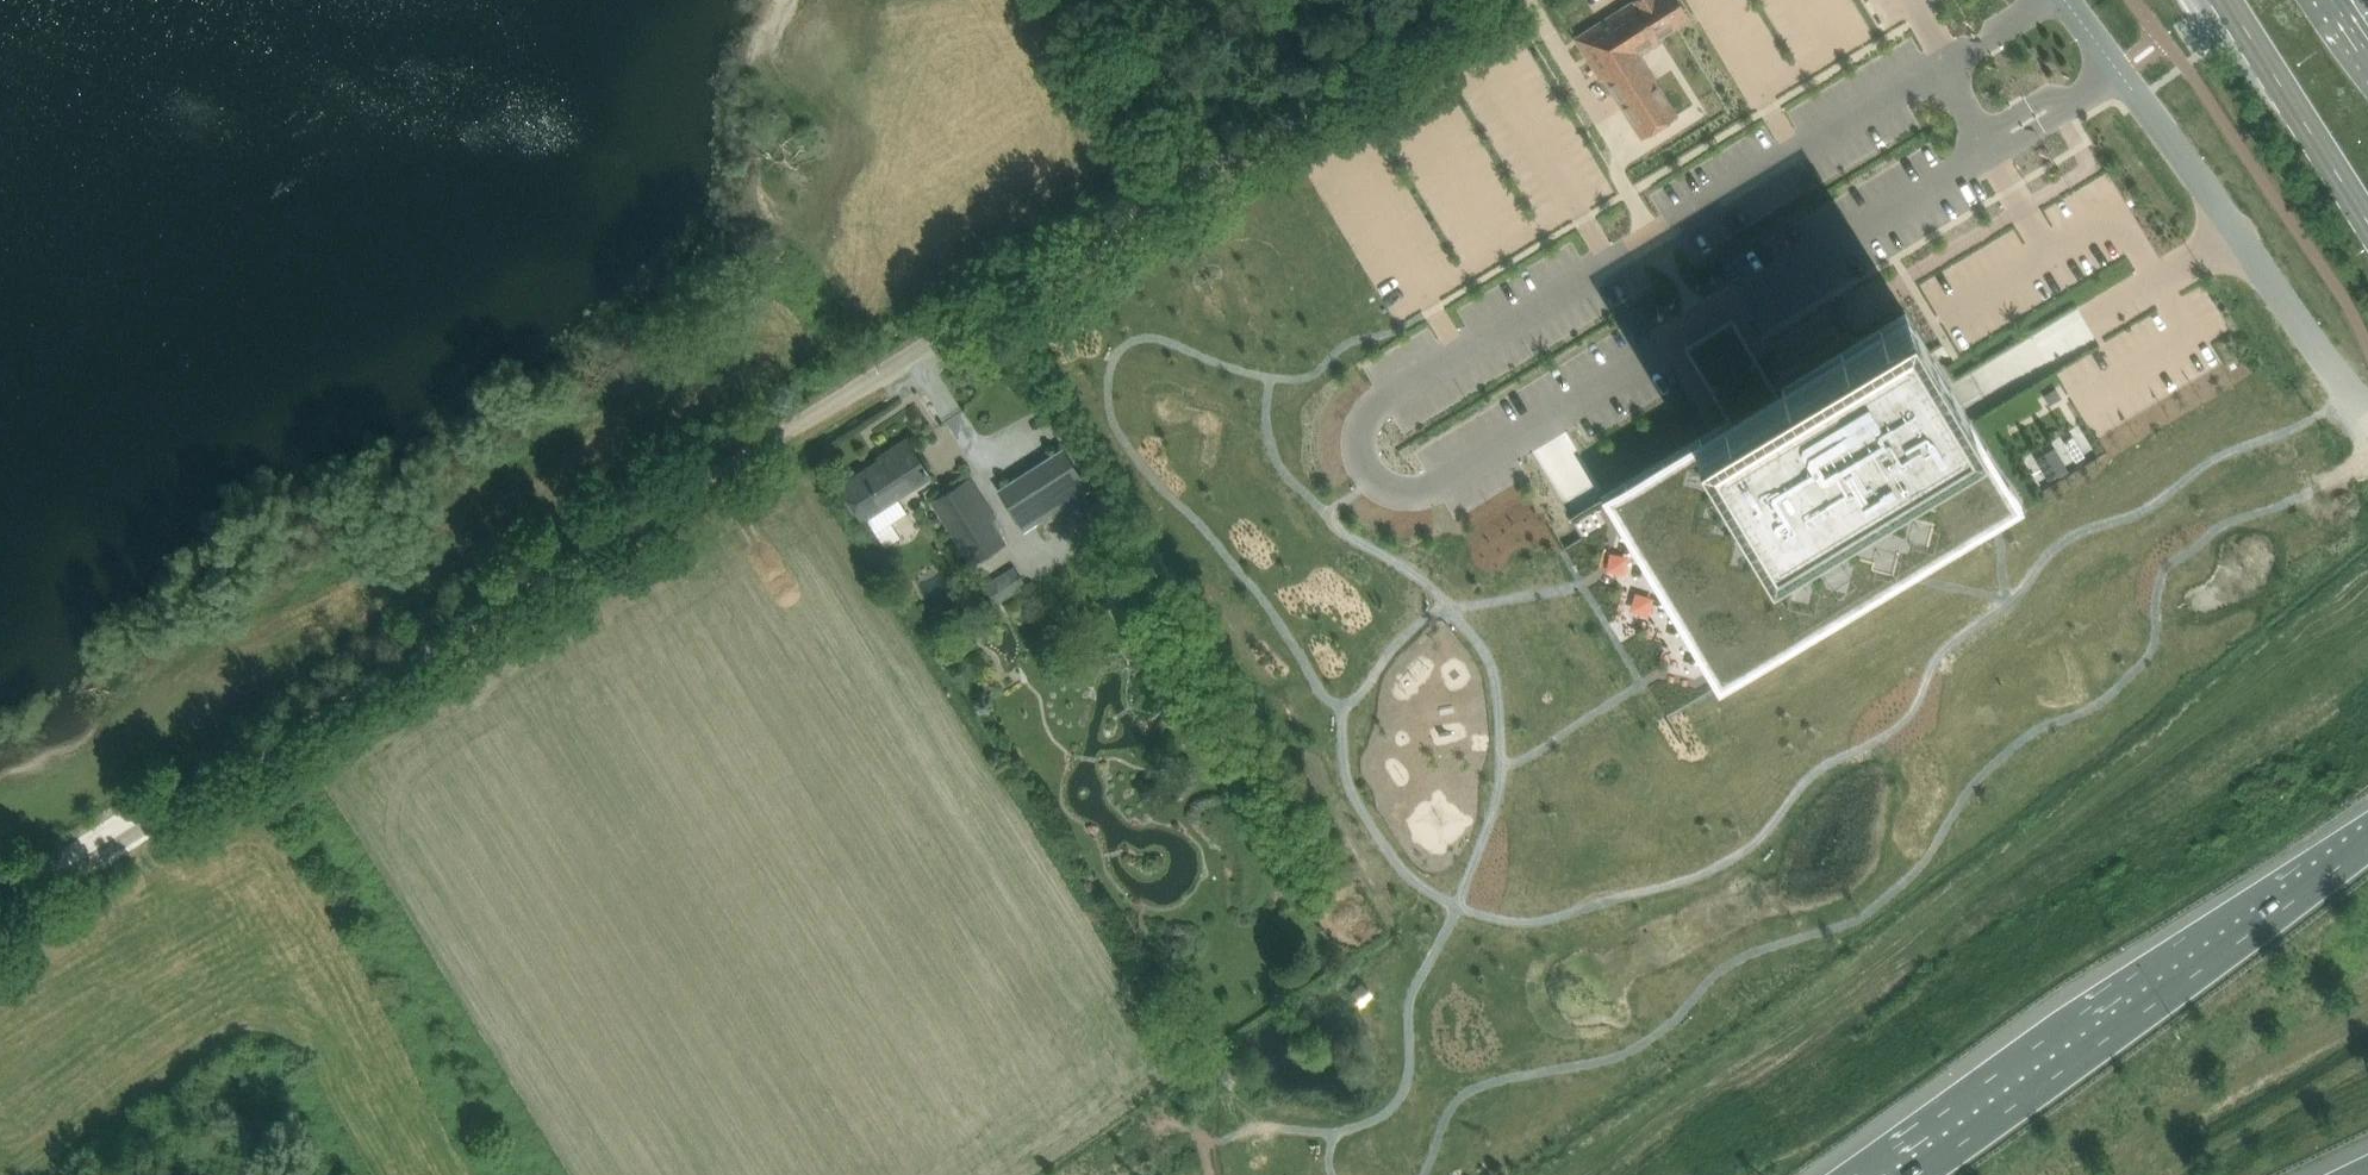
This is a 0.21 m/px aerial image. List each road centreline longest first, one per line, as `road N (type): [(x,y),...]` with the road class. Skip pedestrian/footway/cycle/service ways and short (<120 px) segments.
road 1 (unclassified): [(0,919),(1481,0)]
road 2 (motorway): [(2367,842),(1914,1174)]
road 3 (unclassified): [(2367,413),(2064,0)]
road 4 (primary): [(2226,0),(2367,226)]

